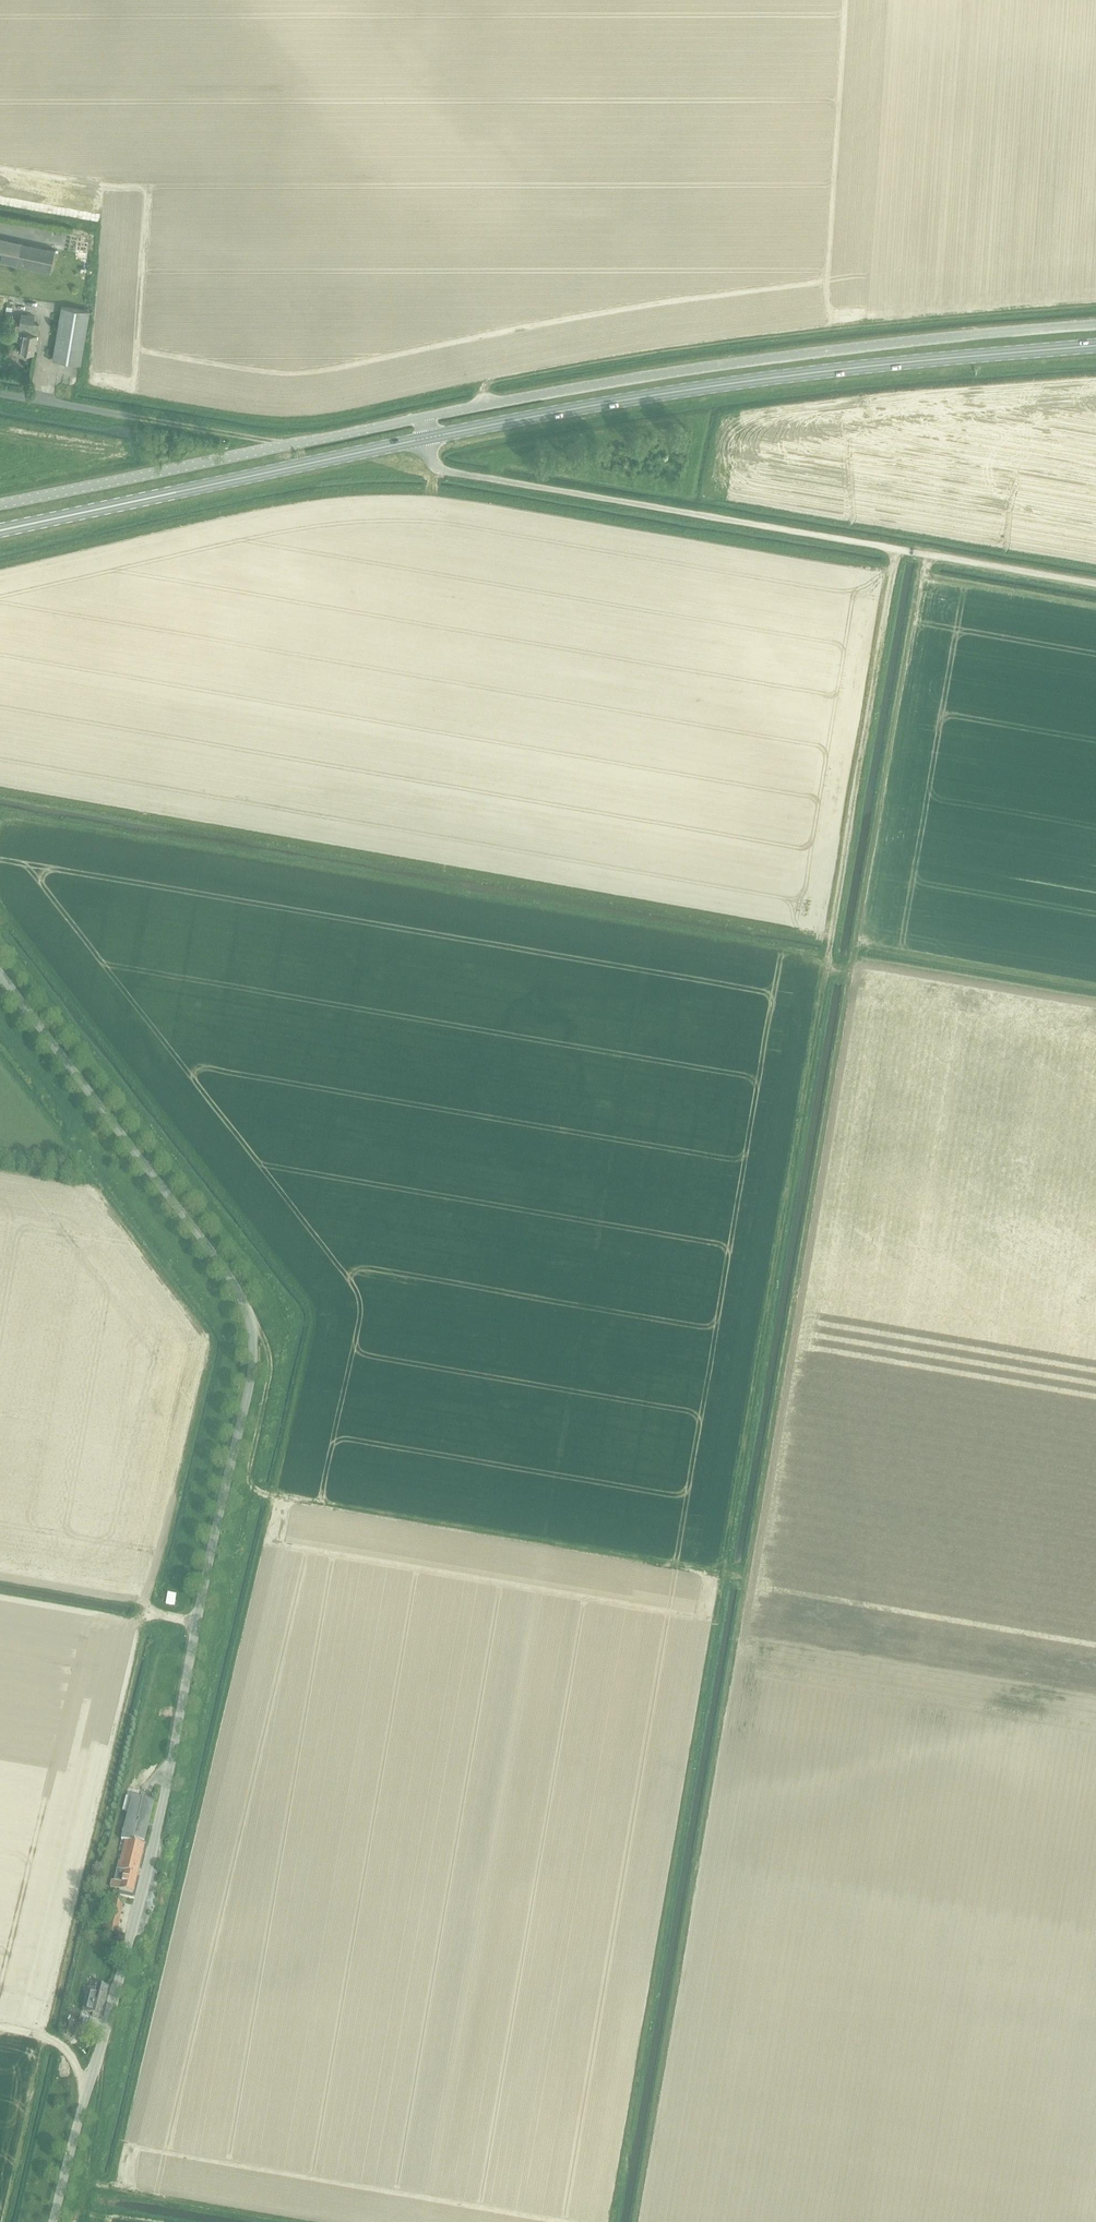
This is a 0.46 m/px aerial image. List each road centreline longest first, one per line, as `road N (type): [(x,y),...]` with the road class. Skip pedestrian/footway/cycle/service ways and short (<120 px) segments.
road 1 (unclassified): [(52,2221),(163,1804),(252,1349),(245,1308),(221,1266),(0,974)]
road 2 (secondary): [(0,532),(569,410),(875,365),(1095,345)]
road 3 (unclassified): [(1095,324),(627,380),(0,504)]
road 4 (track): [(1095,584),(435,468),(420,418)]
road 5 (track): [(132,417),(282,447)]
road 6 (unclassified): [(0,394),(132,417)]
road 7 (track): [(85,2095),(75,2063),(58,2043),(0,2027)]

